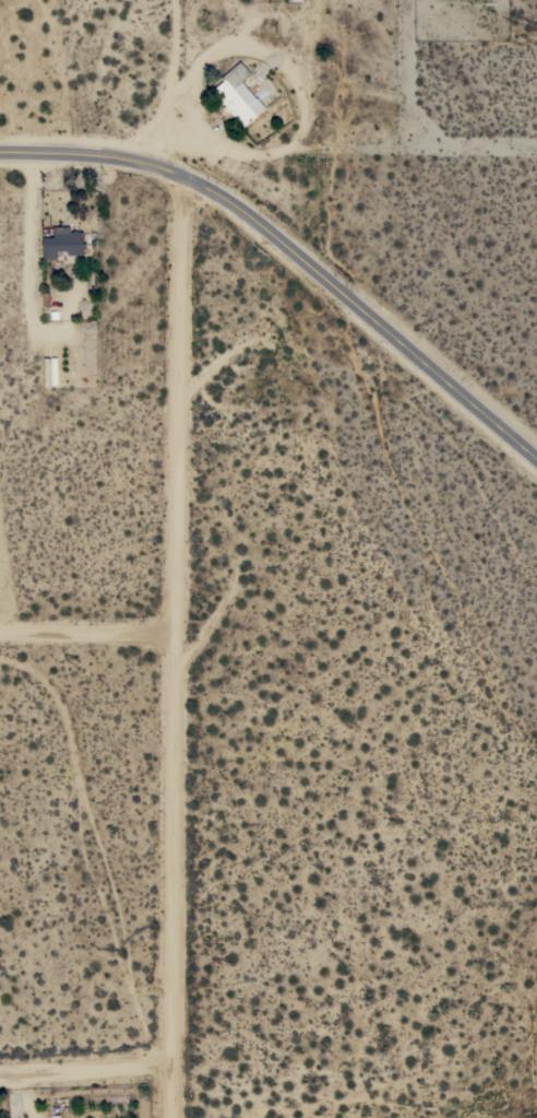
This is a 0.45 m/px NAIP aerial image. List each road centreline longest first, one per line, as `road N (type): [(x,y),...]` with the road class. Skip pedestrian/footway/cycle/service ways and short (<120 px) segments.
road 1 (residential): [(180,183),(169,1117)]
road 2 (secondary): [(536,465),(229,205),(180,183)]
road 3 (secondary): [(0,158),(128,165),(180,183)]
road 4 (residential): [(177,0),(174,81),(134,167)]
road 5 (residential): [(0,636),(174,636)]
road 6 (residential): [(0,1081),(169,1073)]

